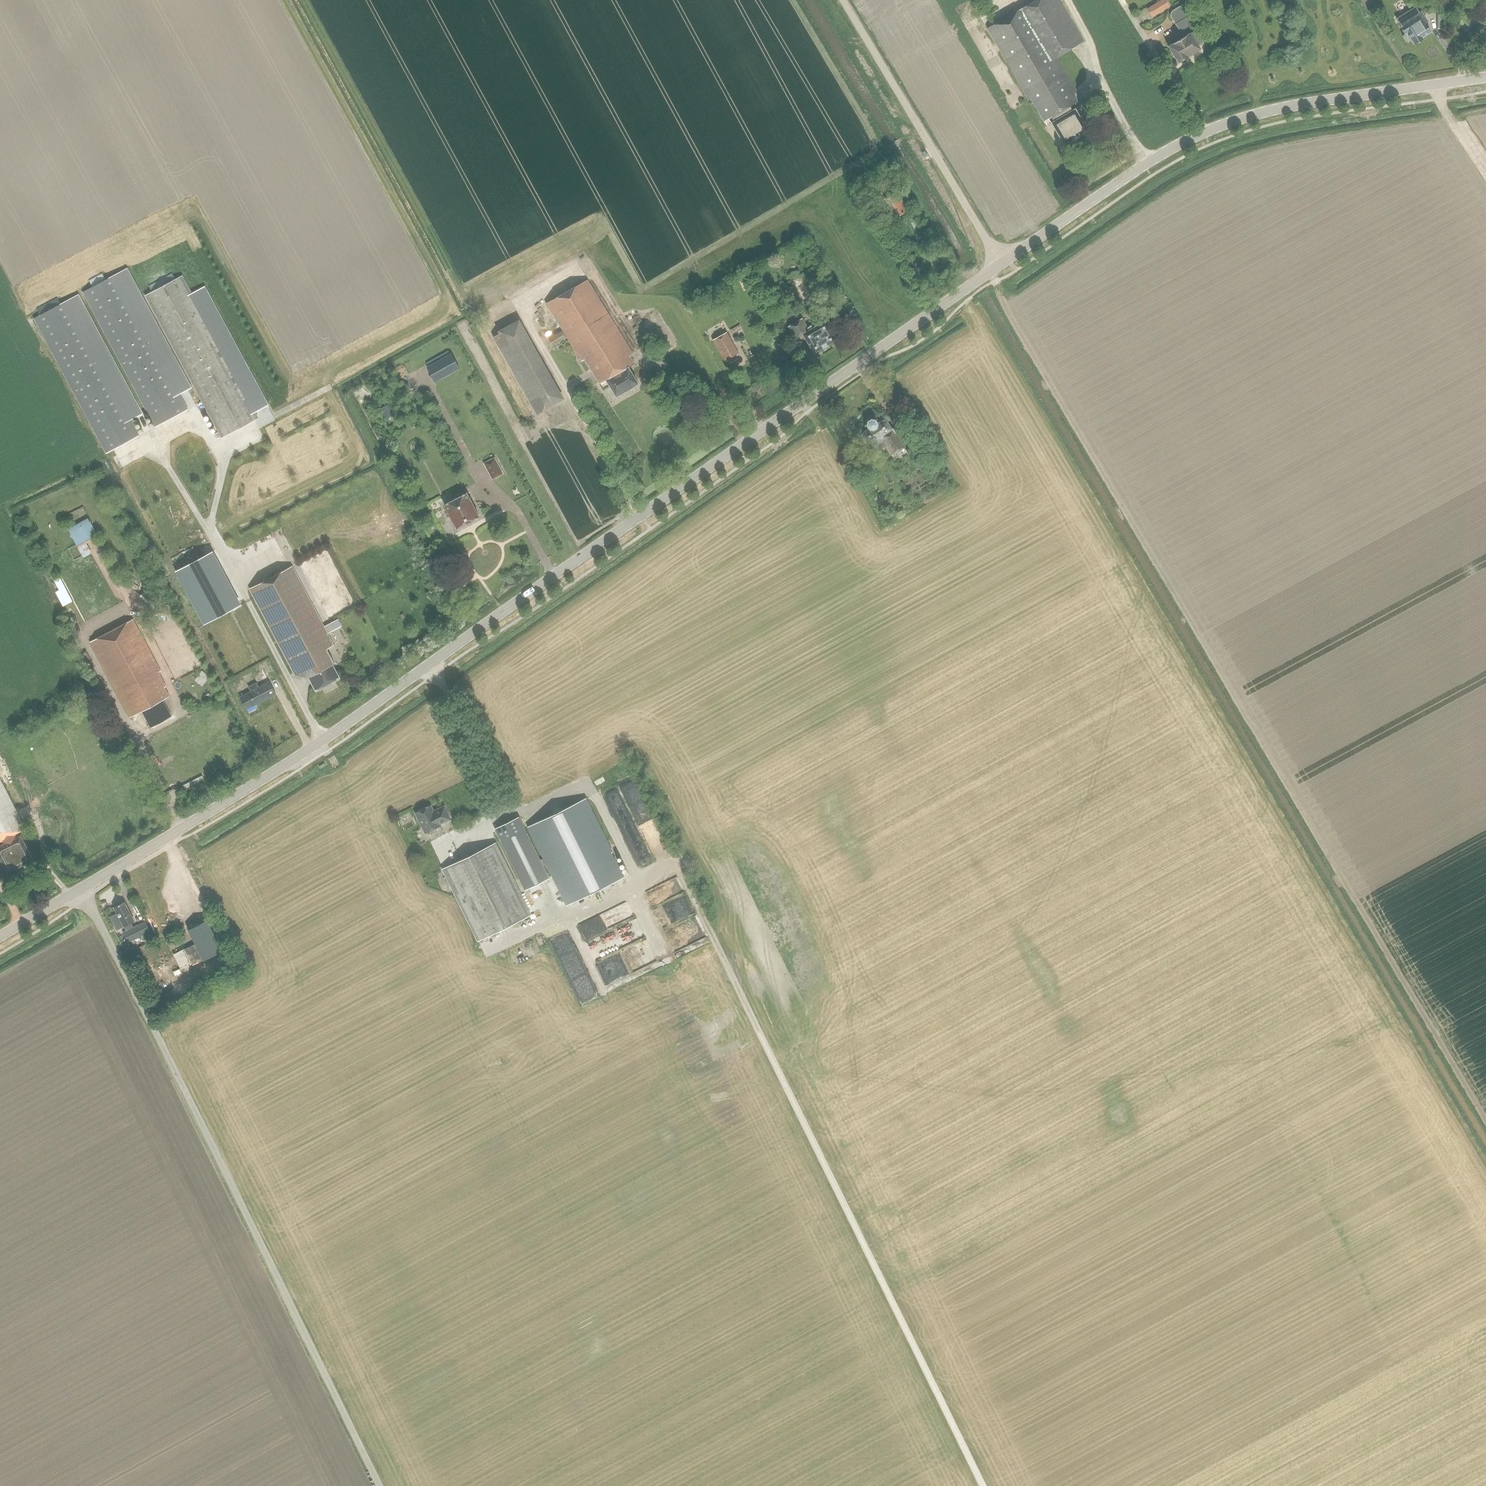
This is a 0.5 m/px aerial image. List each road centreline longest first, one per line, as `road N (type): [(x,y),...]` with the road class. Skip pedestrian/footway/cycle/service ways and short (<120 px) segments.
road 1 (secondary): [(78,890),(323,742),(1001,264)]
road 2 (unclassified): [(380,1485),(78,890)]
road 3 (secondary): [(1001,264),(1205,133),(1290,107),(1437,85)]
road 4 (unclassified): [(1001,264),(844,0)]

